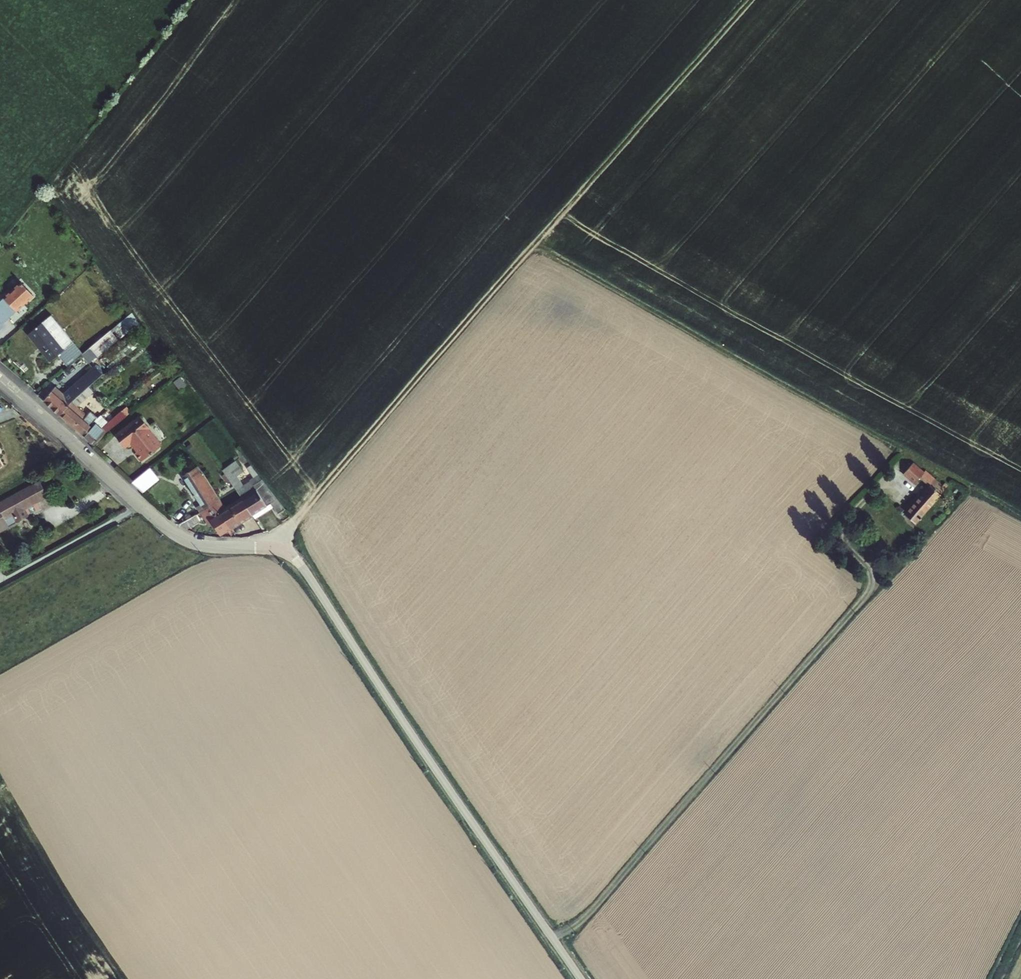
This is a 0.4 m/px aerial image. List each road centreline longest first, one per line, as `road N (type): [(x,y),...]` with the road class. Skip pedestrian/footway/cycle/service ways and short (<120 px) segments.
road 1 (track): [(278,549),(758,0)]
road 2 (track): [(541,243),(1020,513)]
road 3 (unclassified): [(278,549),(303,568),(581,978)]
road 4 (track): [(553,938),(587,915),(865,596)]
road 5 (residential): [(0,381),(177,536),(278,549)]

